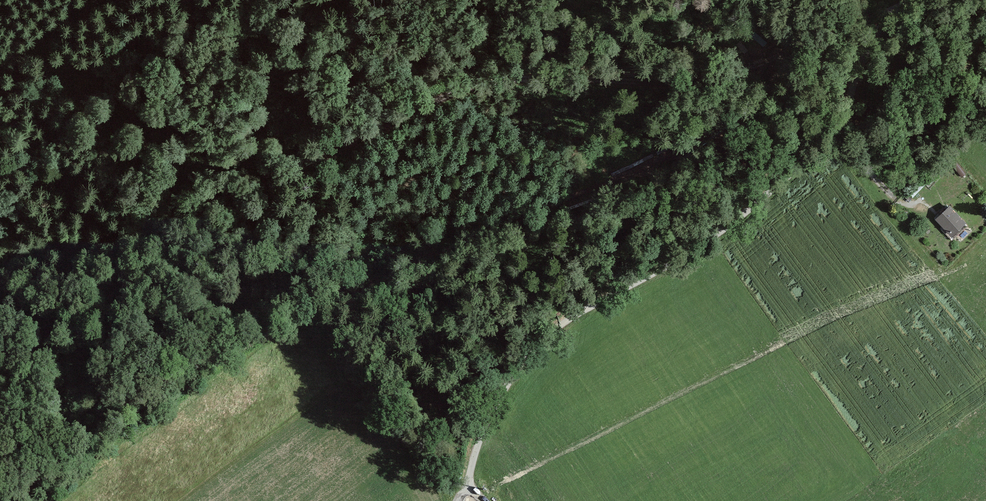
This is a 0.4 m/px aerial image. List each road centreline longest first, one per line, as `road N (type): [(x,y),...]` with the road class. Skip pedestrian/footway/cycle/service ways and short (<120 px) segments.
road 1 (track): [(0,285),(120,229),(305,162),(427,97),(491,80),(713,74),(808,43)]
road 2 (unclassified): [(456,500),(486,427),(536,346),(800,169),(837,133),(879,26),(914,0)]

